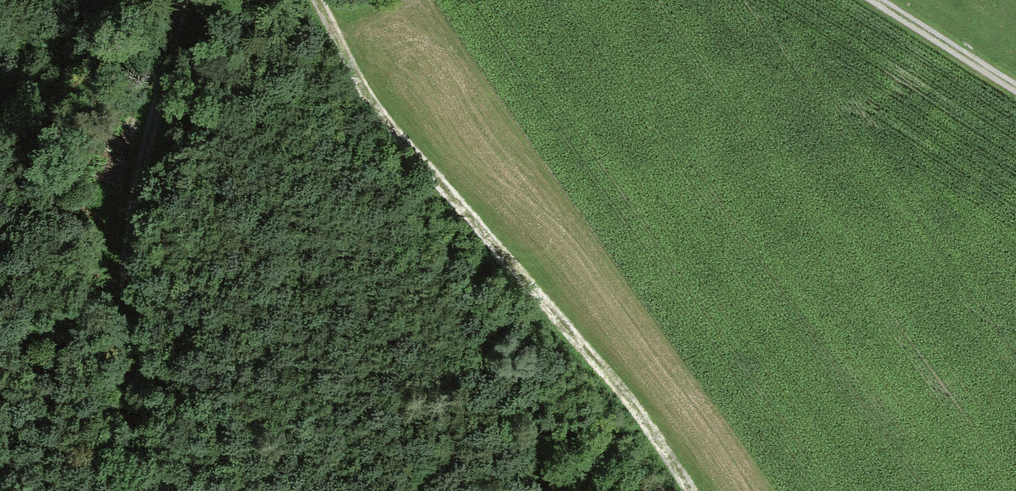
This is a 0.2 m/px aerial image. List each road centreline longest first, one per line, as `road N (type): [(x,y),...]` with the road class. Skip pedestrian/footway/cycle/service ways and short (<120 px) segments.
road 1 (track): [(699,490),(583,339),(400,136),(313,0)]
road 2 (track): [(178,0),(124,264),(135,438),(148,490)]
road 3 (track): [(872,0),(1015,92)]

